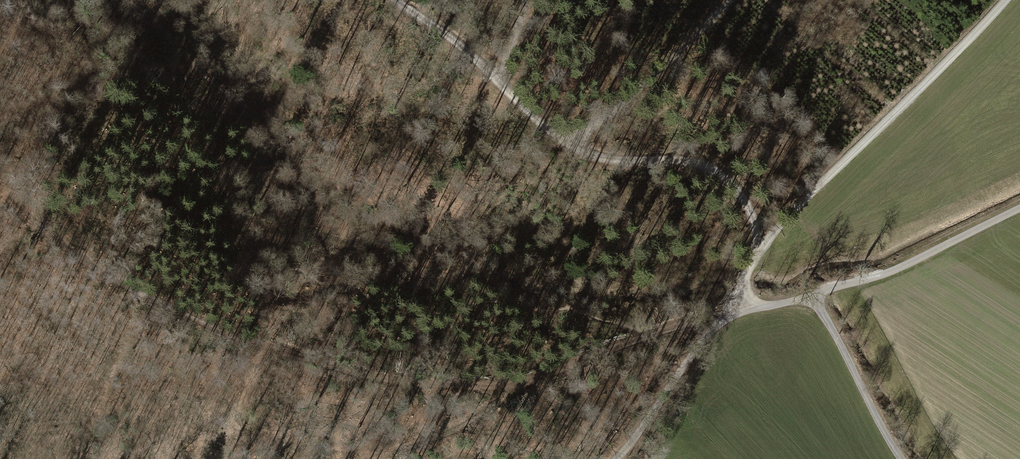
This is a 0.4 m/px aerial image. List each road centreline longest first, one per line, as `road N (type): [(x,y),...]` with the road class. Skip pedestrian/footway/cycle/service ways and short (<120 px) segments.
road 1 (track): [(654,329),(523,381),(453,387),(368,376),(249,344),(70,262),(0,195)]
road 2 (track): [(760,251),(759,222),(739,190),(711,170),(591,155),(536,122),(499,78),(397,0)]
road 3 (track): [(1007,0),(818,183),(760,251),(734,311)]
road 4 (track): [(1019,208),(890,272),(816,295)]
road 5 (track): [(561,138),(598,124),(730,0)]
road 6 (track): [(902,458),(816,295)]
road 7 (track): [(708,331),(613,458)]

